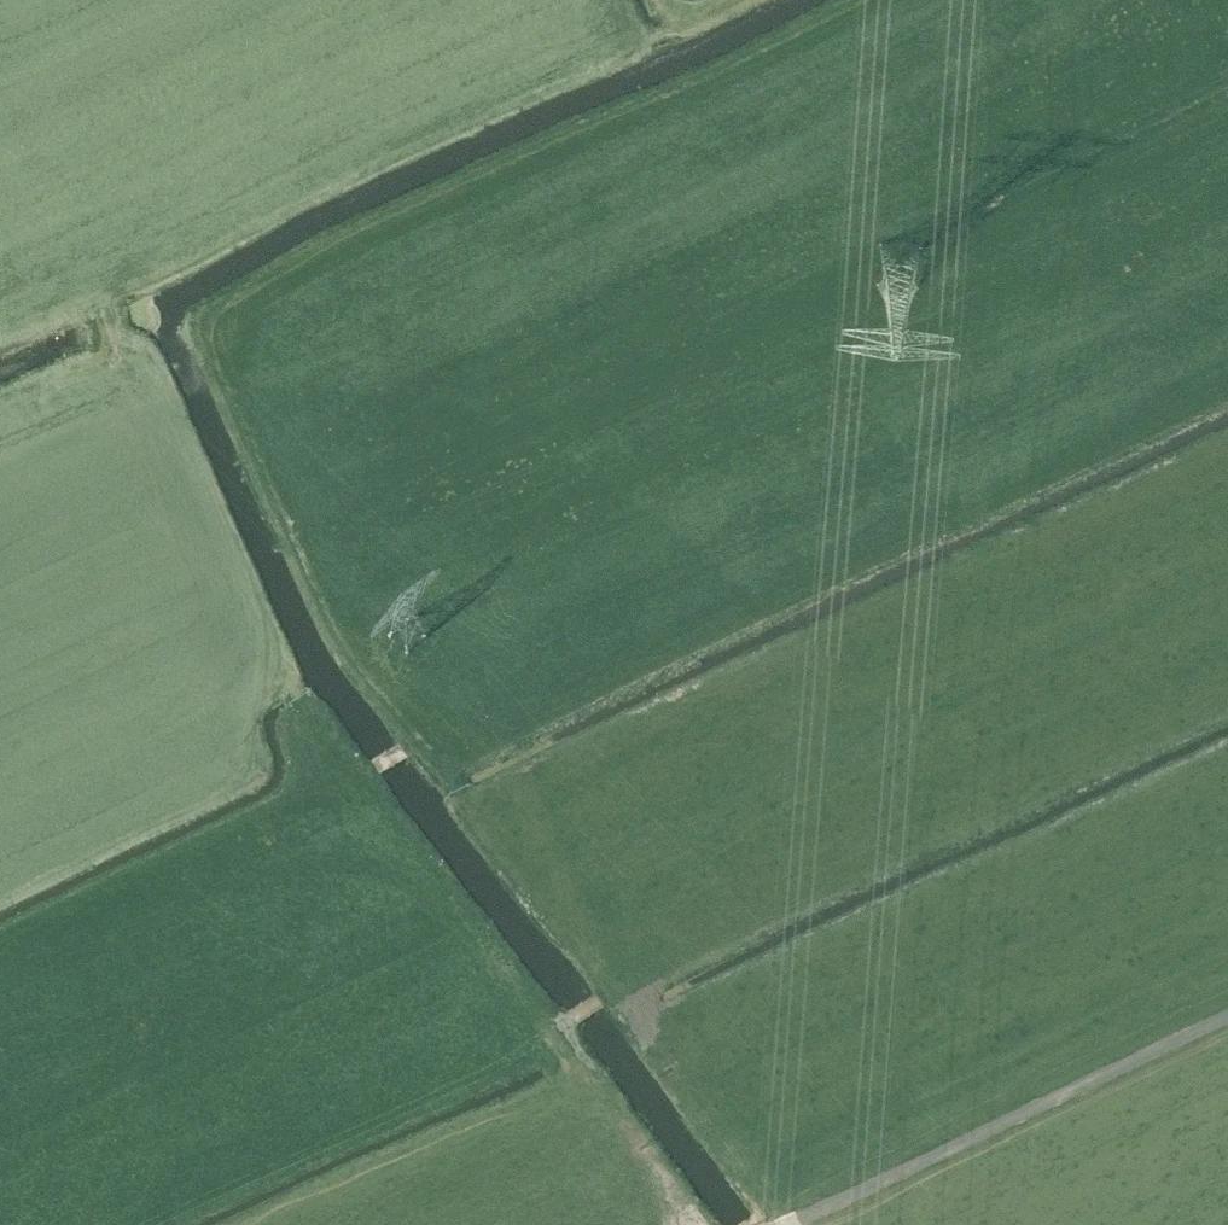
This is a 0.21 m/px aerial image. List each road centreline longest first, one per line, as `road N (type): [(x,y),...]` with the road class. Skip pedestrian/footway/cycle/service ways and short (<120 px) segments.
road 1 (track): [(792,1224),(1227,1016)]
road 2 (track): [(582,1067),(697,1224)]

